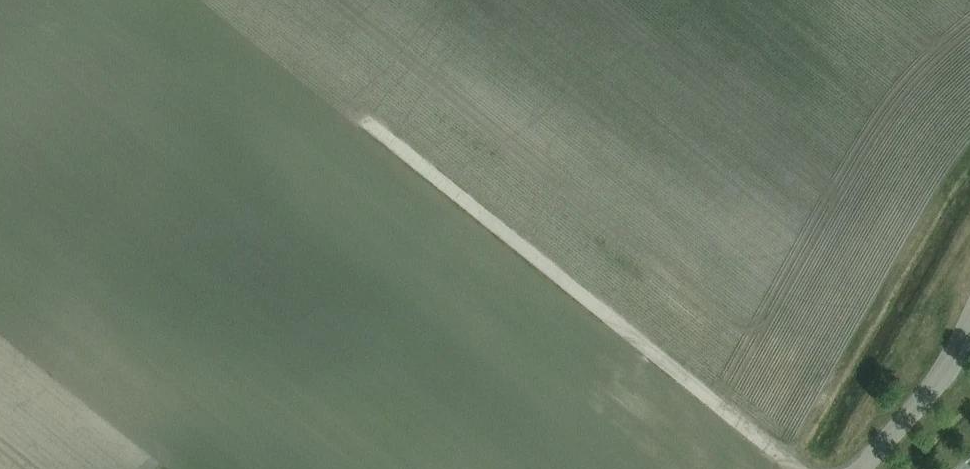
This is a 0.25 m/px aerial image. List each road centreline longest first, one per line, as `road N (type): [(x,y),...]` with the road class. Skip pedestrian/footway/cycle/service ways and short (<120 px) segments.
road 1 (unclassified): [(859,468),(935,382),(969,310)]

